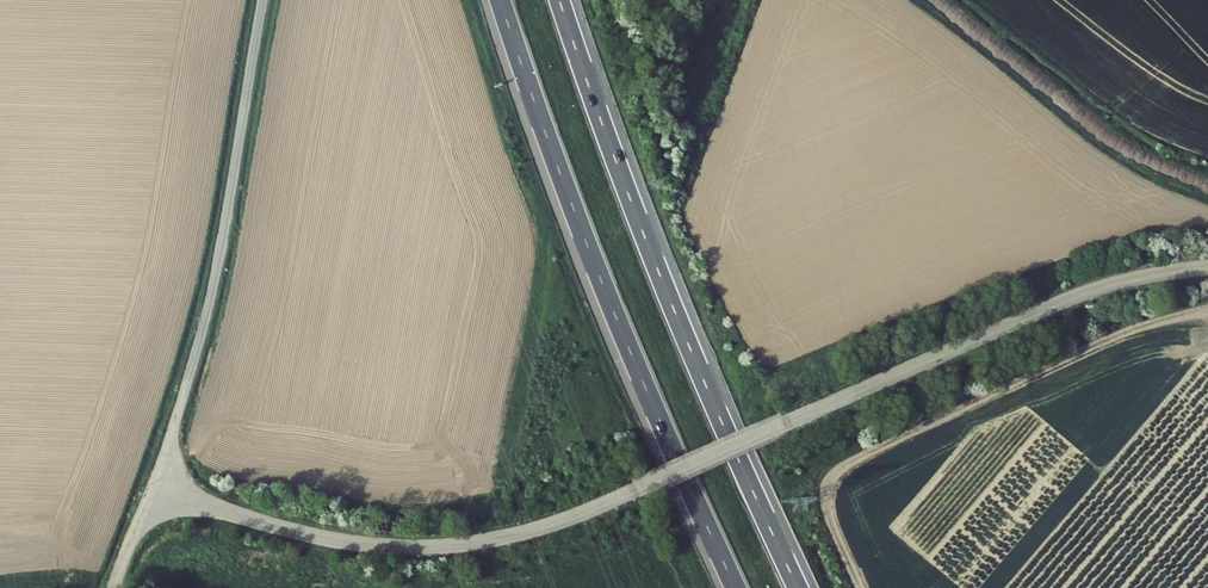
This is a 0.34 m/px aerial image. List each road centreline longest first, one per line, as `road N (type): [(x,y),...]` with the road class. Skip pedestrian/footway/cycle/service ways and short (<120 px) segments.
road 1 (unclassified): [(798,420),(578,515),(464,546),(321,538),(154,488)]
road 2 (motorway): [(799,587),(673,304),(560,0)]
road 3 (motorway): [(500,0),(595,263),(736,587)]
road 4 (track): [(864,587),(821,488),(825,472),(1071,351),(1207,306)]
road 5 (unclassified): [(263,0),(211,299),(154,488)]
road 6 (unclassified): [(798,420),(1075,298),(1207,268)]
road 7 (track): [(938,0),(1109,137),(1207,185)]

